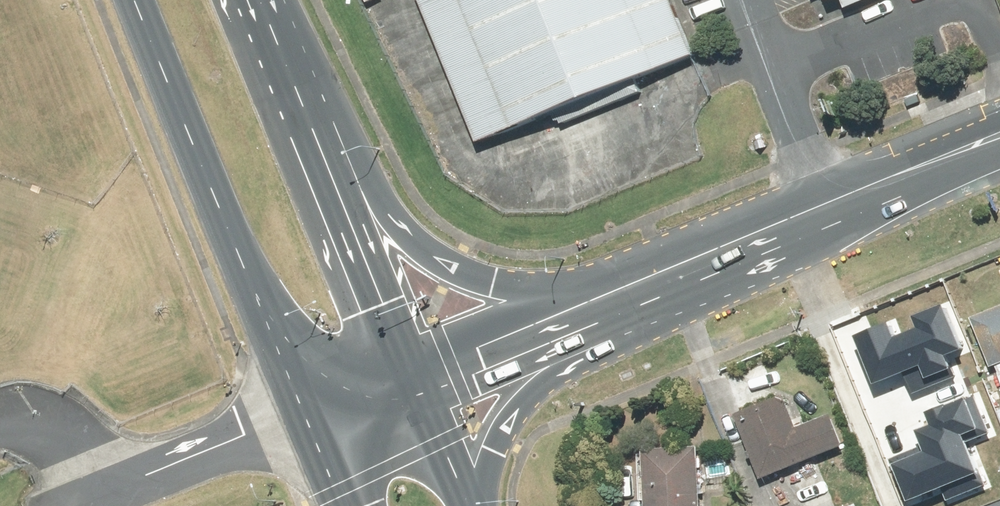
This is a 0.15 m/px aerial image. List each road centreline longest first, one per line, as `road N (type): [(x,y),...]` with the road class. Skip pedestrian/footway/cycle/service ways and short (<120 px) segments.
road 1 (primary): [(314,408),(147,0)]
road 2 (secondary): [(999,142),(635,285)]
road 3 (primary): [(346,193),(418,251),(492,284),(635,285)]
road 4 (primary): [(635,285),(510,414),(492,452),(484,505)]
road 5 (unclassified): [(71,505),(314,408)]
road 6 (secondary): [(635,285),(419,370)]
road 7 (primary): [(266,0),(346,193)]
road 8 (primary): [(346,193),(419,370)]
road 9 (primary): [(419,370),(476,505)]

